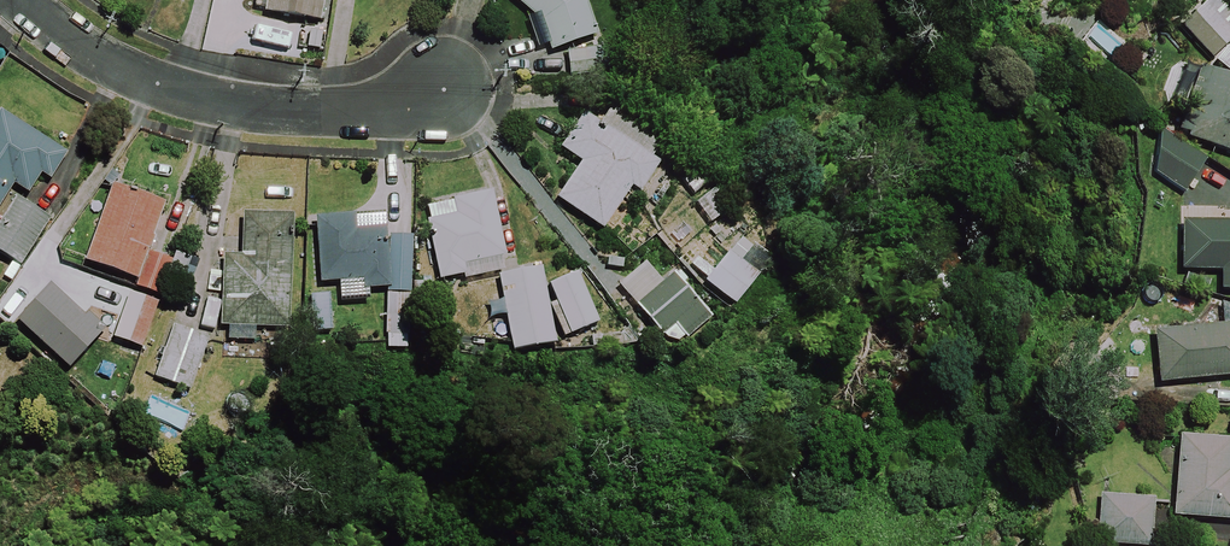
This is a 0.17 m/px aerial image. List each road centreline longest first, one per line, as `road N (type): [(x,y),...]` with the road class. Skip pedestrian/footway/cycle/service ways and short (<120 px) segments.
road 1 (residential): [(439,88),(386,106),(317,113),(233,107),(136,76),(19,0)]

